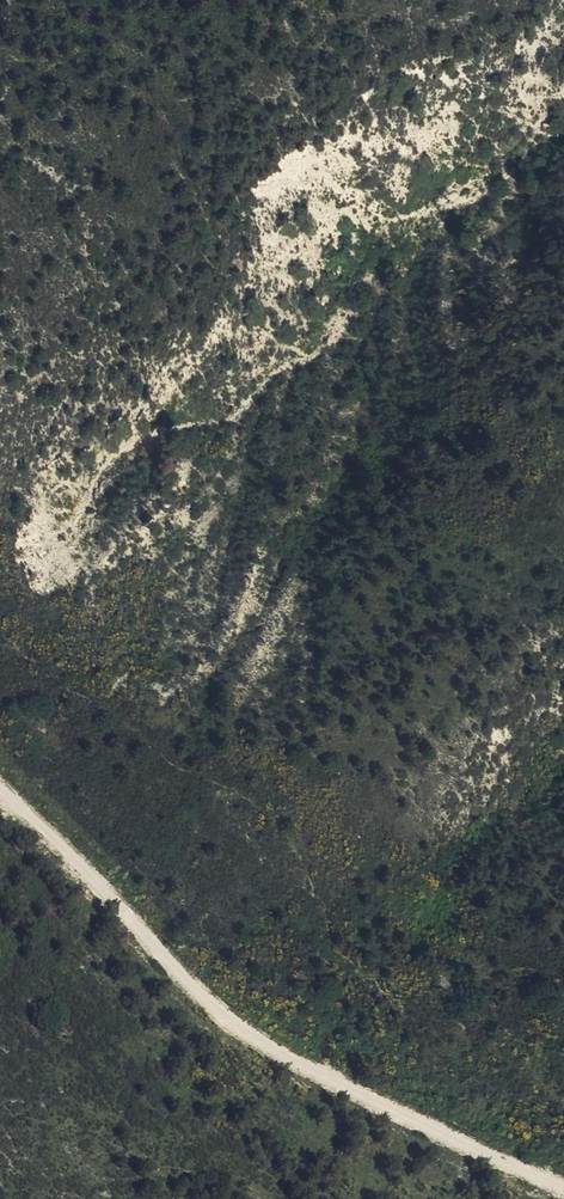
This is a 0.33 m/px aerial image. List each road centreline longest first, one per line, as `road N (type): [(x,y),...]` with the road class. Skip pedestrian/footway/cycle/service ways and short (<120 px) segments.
road 1 (track): [(0,790),(216,1010),(298,1062),(563,1184)]

